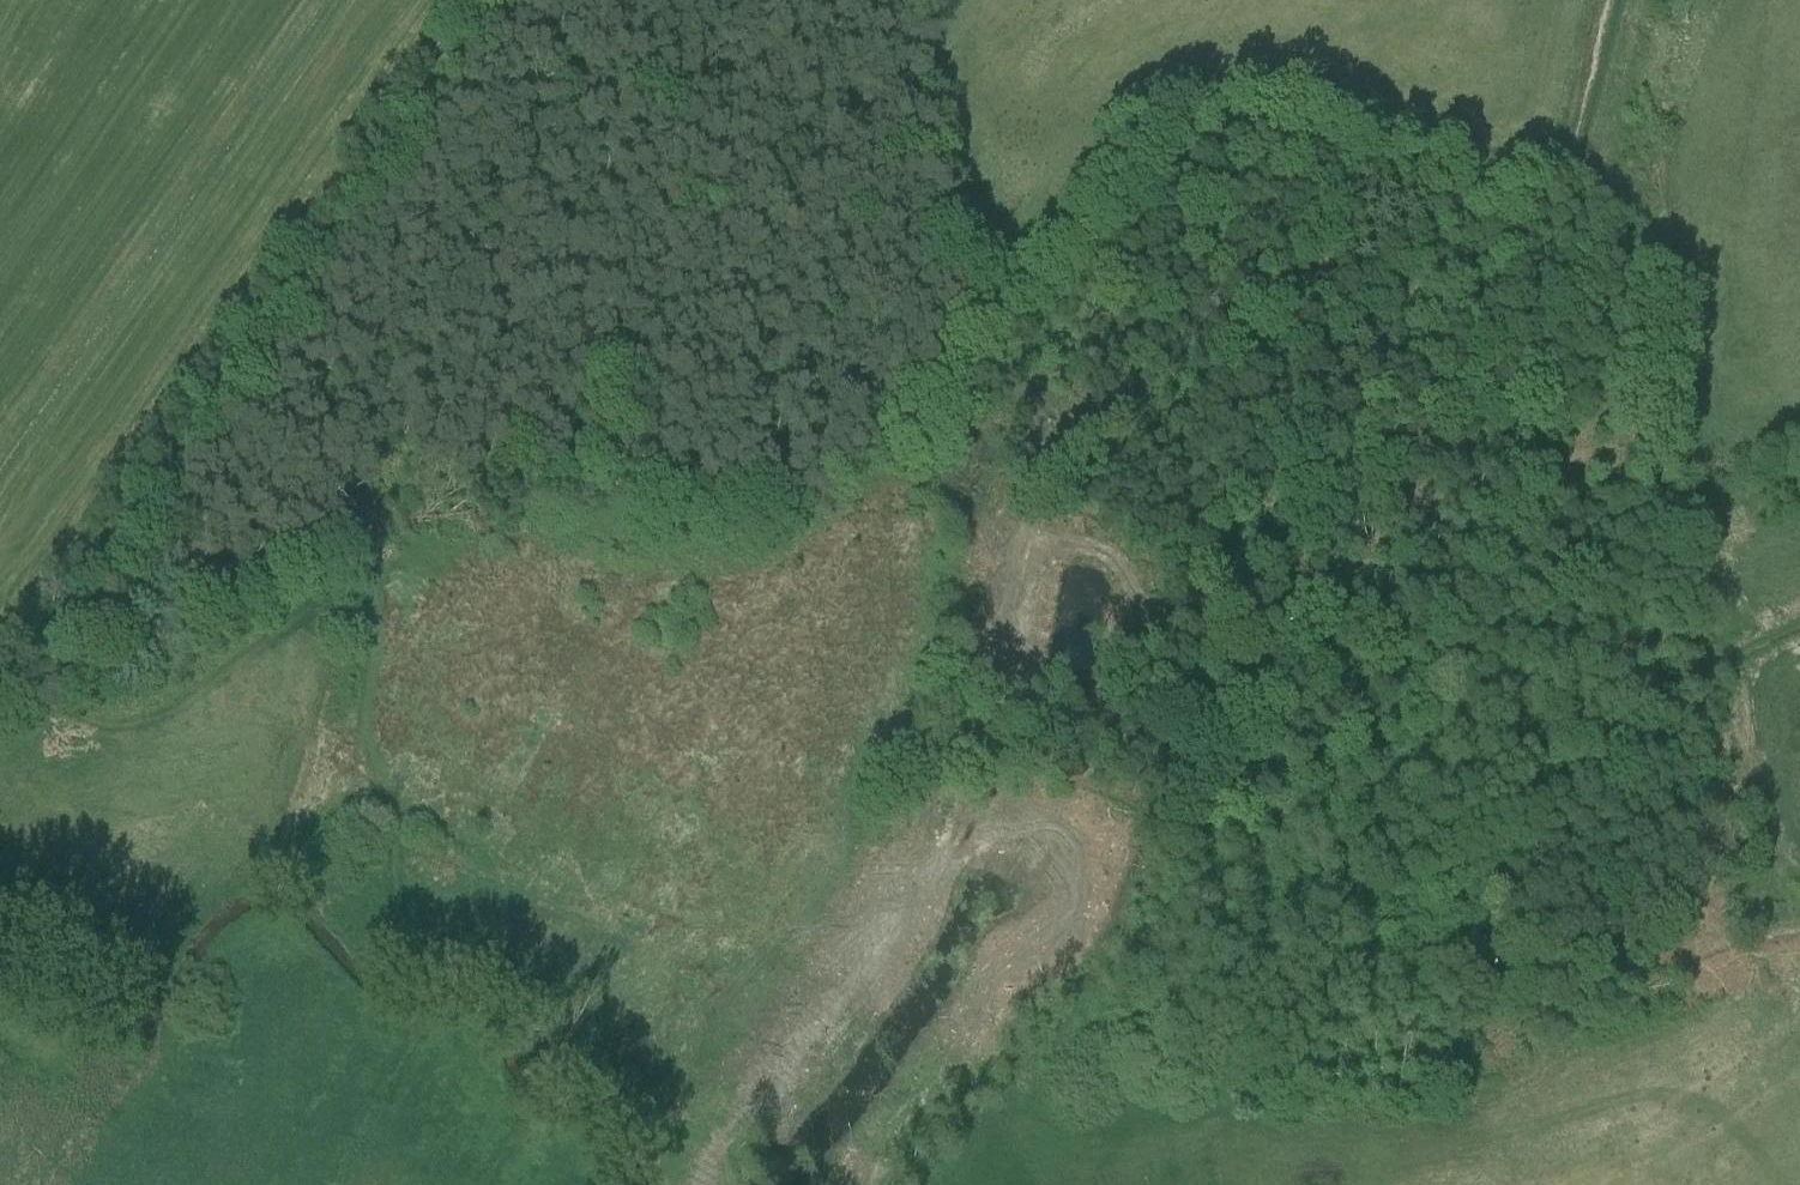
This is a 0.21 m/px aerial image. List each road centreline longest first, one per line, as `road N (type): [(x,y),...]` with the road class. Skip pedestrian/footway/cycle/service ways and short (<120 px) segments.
road 1 (track): [(503,0),(49,665),(17,696)]

